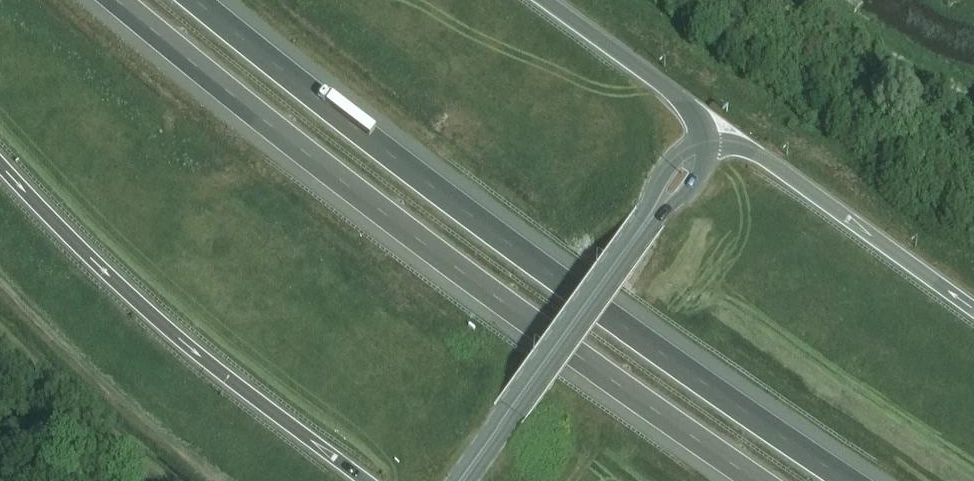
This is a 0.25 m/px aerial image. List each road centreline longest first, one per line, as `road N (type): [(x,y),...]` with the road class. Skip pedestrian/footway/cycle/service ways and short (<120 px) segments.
road 1 (motorway): [(857,480),(641,337),(346,119),(201,0)]
road 2 (motorway): [(118,0),(312,158),(759,480)]
road 3 (motorway): [(0,163),(180,338),(366,480)]
road 4 (motorway): [(973,309),(754,151),(707,144)]
road 5 (secondary): [(462,480),(647,225)]
road 6 (motorway): [(707,144),(680,98),(546,0)]

